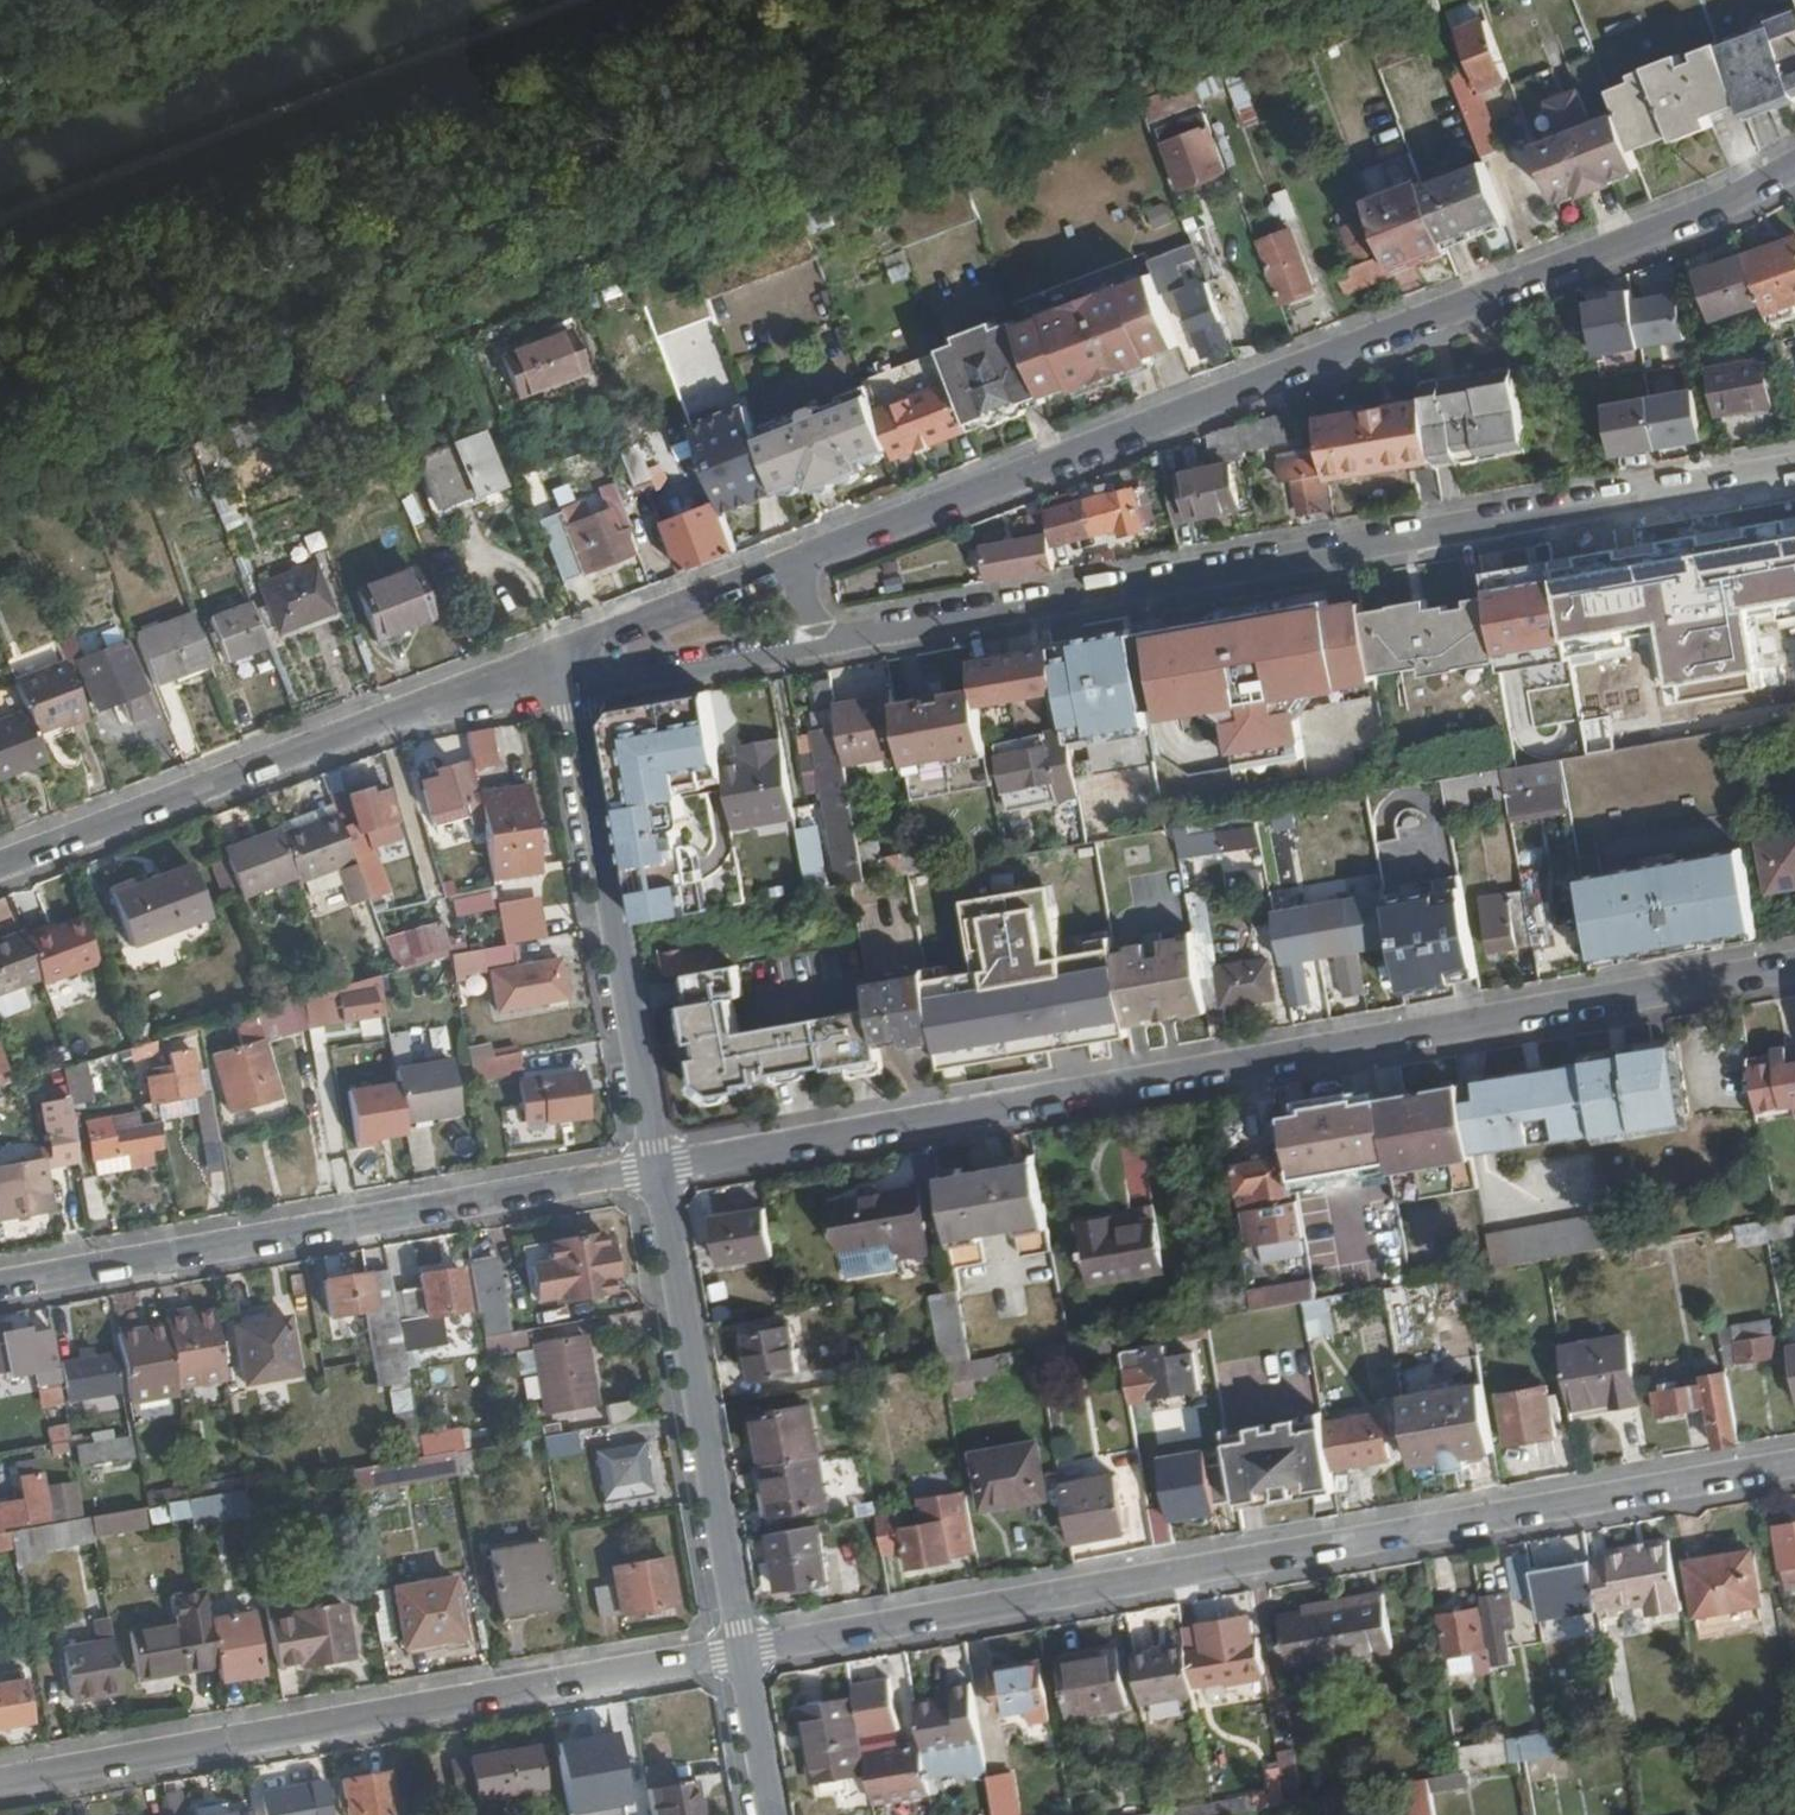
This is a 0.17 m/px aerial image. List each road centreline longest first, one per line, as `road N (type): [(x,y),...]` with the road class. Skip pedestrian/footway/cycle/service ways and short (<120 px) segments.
road 1 (residential): [(1794,963),(657,1169)]
road 2 (residential): [(743,1650),(1794,1467)]
road 3 (residential): [(1794,168),(1704,217),(812,560)]
road 4 (residential): [(839,640),(1794,468)]
road 5 (residential): [(743,1650),(0,1782)]
road 6 (residential): [(657,1169),(0,1285)]
road 7 (residential): [(569,653),(0,870)]
road 8 (residential): [(569,653),(657,1169)]
road 9 (residential): [(657,1169),(743,1650)]
road 10 (residential): [(569,653),(615,689),(839,640)]
road 11 (residential): [(812,560),(569,653)]
road 12 (residential): [(743,1650),(772,1814)]

